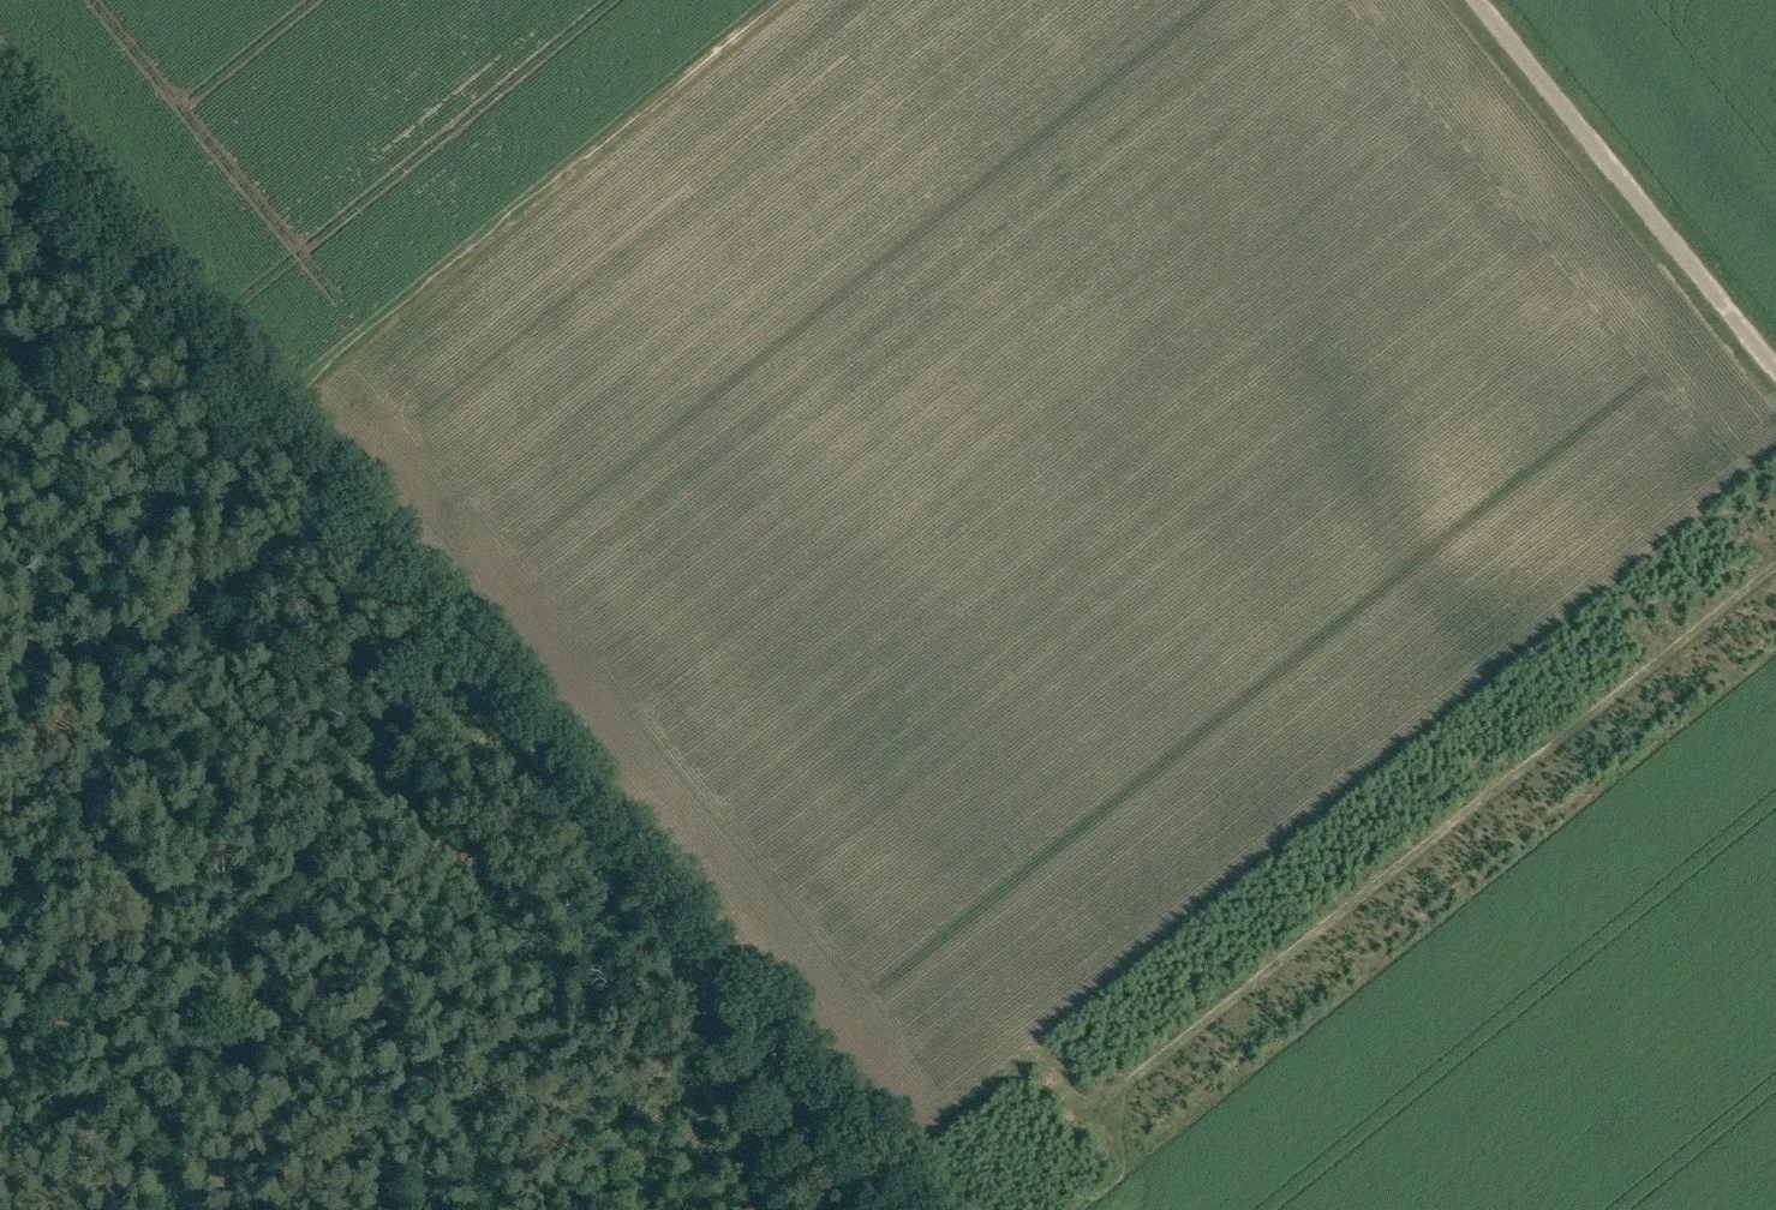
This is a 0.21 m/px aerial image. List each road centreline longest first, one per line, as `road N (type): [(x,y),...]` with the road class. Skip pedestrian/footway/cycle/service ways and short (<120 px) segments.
road 1 (track): [(903,1209),(382,570)]
road 2 (unclassified): [(1775,367),(1477,0)]
road 3 (track): [(261,424),(0,103)]
road 4 (track): [(382,570),(261,424)]

